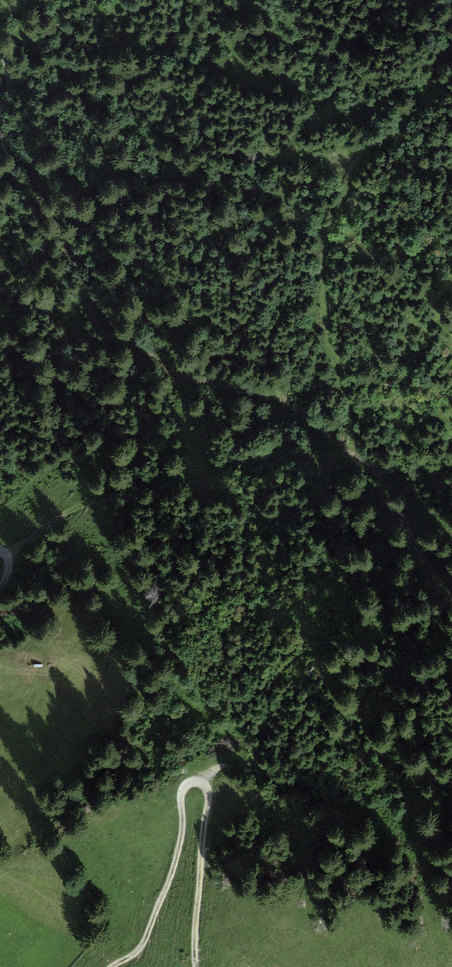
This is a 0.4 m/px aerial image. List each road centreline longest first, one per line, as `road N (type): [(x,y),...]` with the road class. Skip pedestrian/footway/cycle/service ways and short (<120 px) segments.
road 1 (track): [(13,555),(52,516),(225,459),(318,451),(343,431),(347,407),(328,282),(350,198),(370,157),(451,54)]
road 2 (track): [(198,966),(207,793),(194,782),(183,793),(183,836),(148,937),(114,966)]

